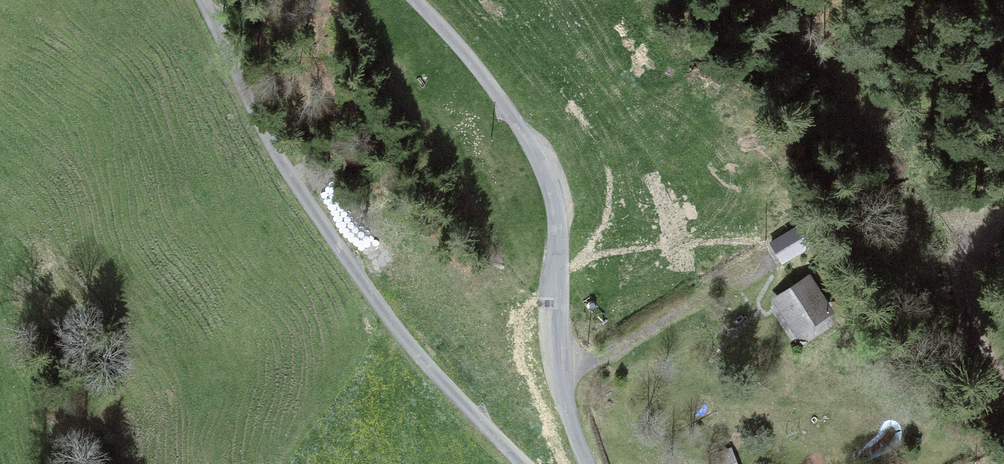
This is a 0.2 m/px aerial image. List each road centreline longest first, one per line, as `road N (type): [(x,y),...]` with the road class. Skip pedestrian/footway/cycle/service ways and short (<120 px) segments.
road 1 (track): [(525,463),(345,255),(216,48),(196,0)]
road 2 (track): [(417,0),(514,118),(546,173),(559,220),(556,304)]
road 3 (track): [(1003,381),(984,352),(962,287),(972,237),(1003,217)]
road 4 (track): [(556,304),(566,396),(588,463)]

